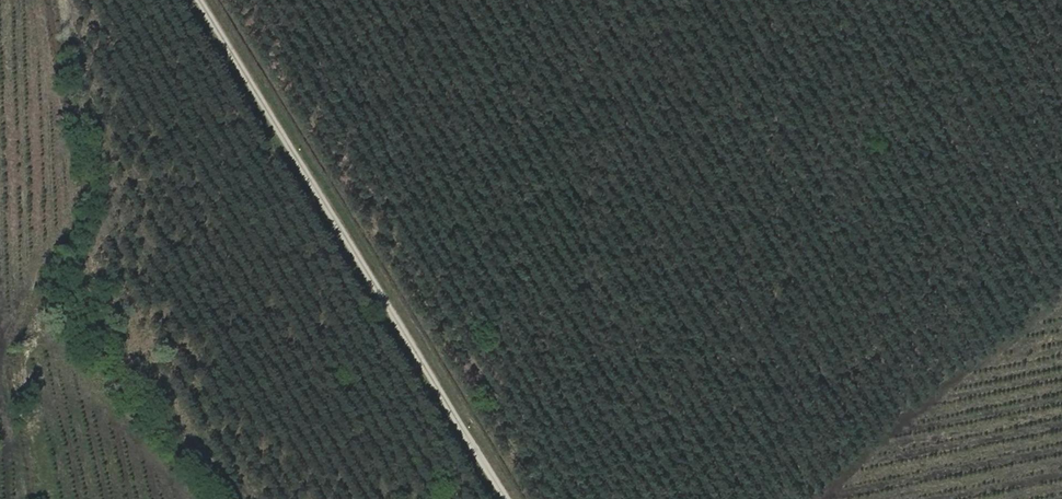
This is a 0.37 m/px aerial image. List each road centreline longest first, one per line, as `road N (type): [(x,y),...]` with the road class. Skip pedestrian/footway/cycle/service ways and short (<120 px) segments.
road 1 (track): [(199,0),(506,498)]

